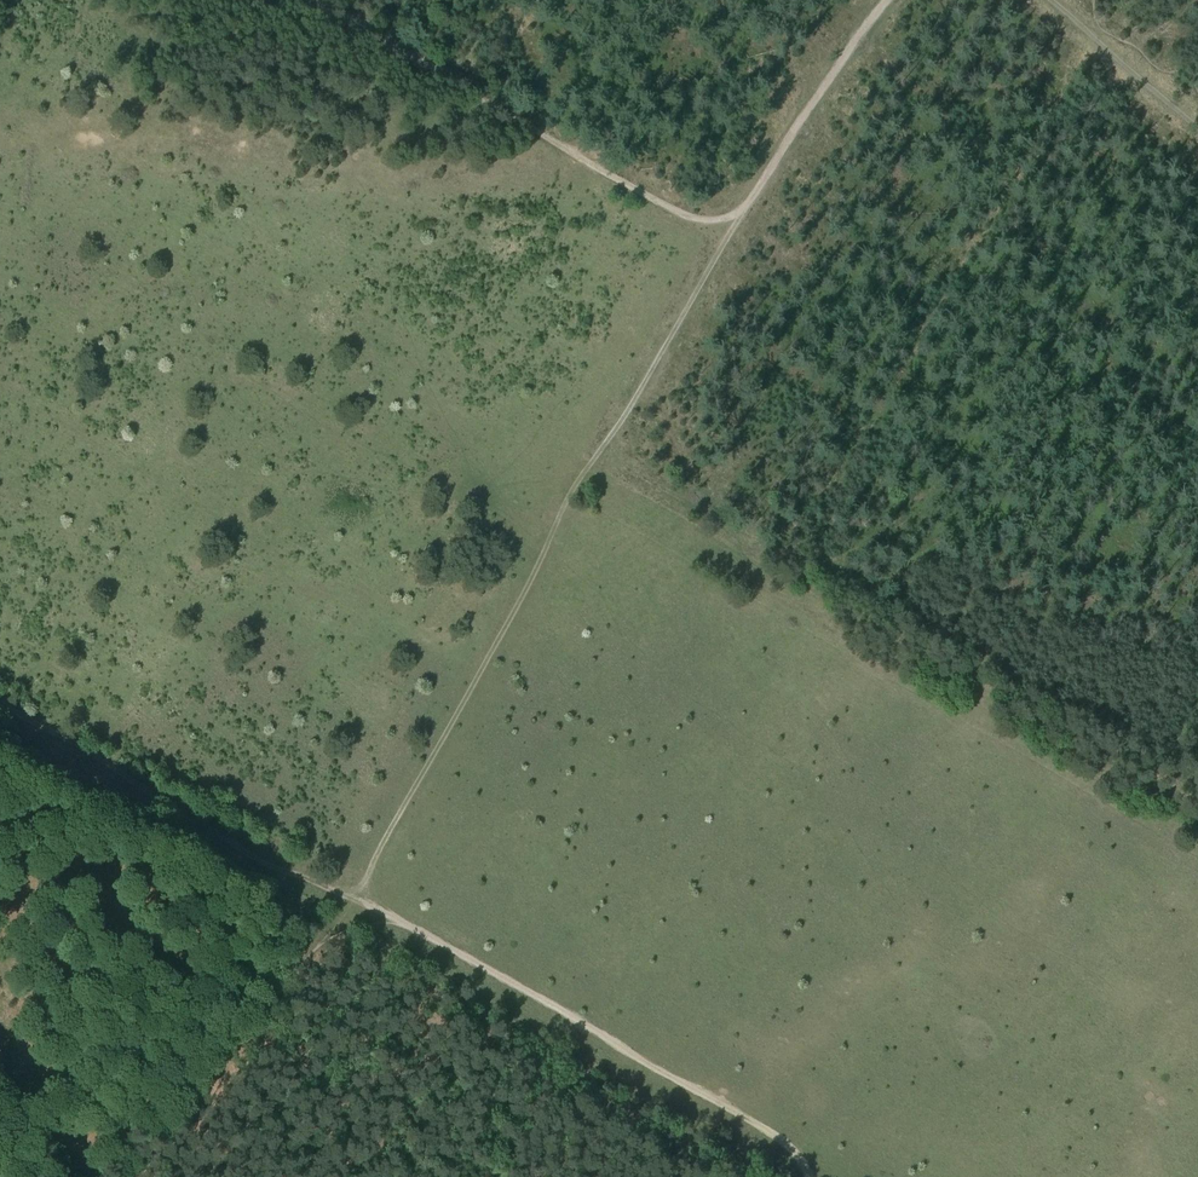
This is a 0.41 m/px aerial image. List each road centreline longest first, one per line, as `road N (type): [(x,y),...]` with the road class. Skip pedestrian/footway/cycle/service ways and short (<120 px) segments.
road 1 (track): [(741,213),(570,495),(352,899)]
road 2 (track): [(398,924),(758,1121),(807,1159),(815,1176)]
road 3 (track): [(322,0),(682,214),(719,220),(741,213)]
road 4 (track): [(0,702),(269,863),(352,899)]
road 5 (track): [(890,0),(741,213)]
road 6 (track): [(1052,0),(1197,122)]

